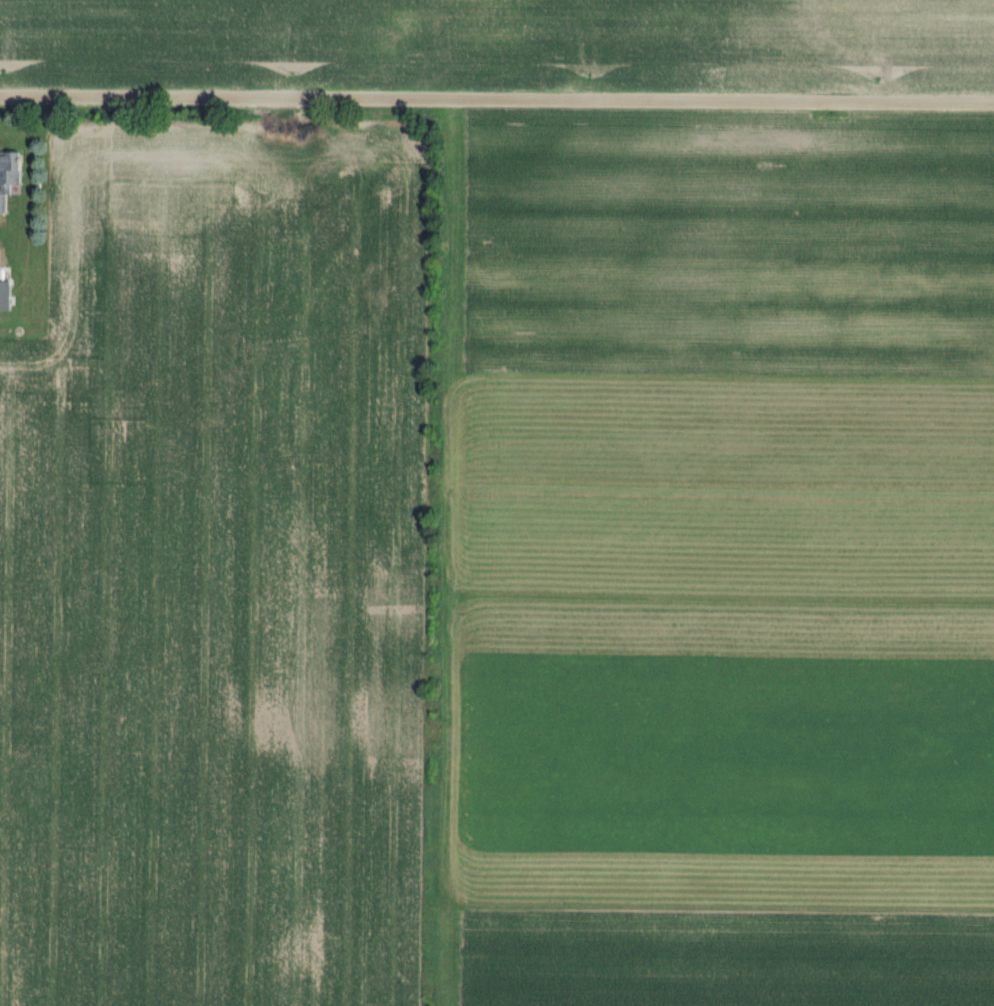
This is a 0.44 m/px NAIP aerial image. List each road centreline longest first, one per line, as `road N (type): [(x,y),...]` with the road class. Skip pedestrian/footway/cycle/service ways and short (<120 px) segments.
road 1 (residential): [(993,103),(0,96)]

